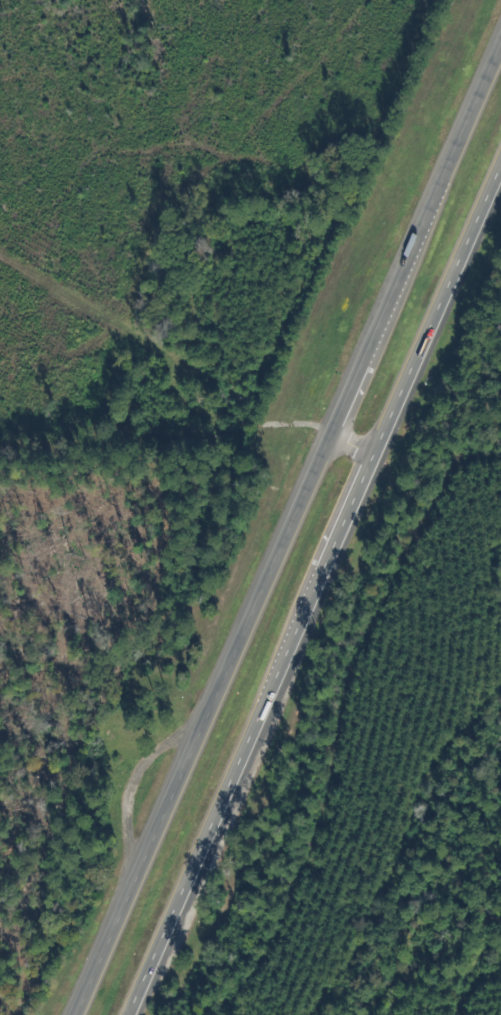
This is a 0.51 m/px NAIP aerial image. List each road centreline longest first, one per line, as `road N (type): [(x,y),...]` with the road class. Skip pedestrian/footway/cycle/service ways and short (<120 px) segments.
road 1 (trunk): [(500,23),(67,1014)]
road 2 (trunk): [(132,1014),(500,162)]

